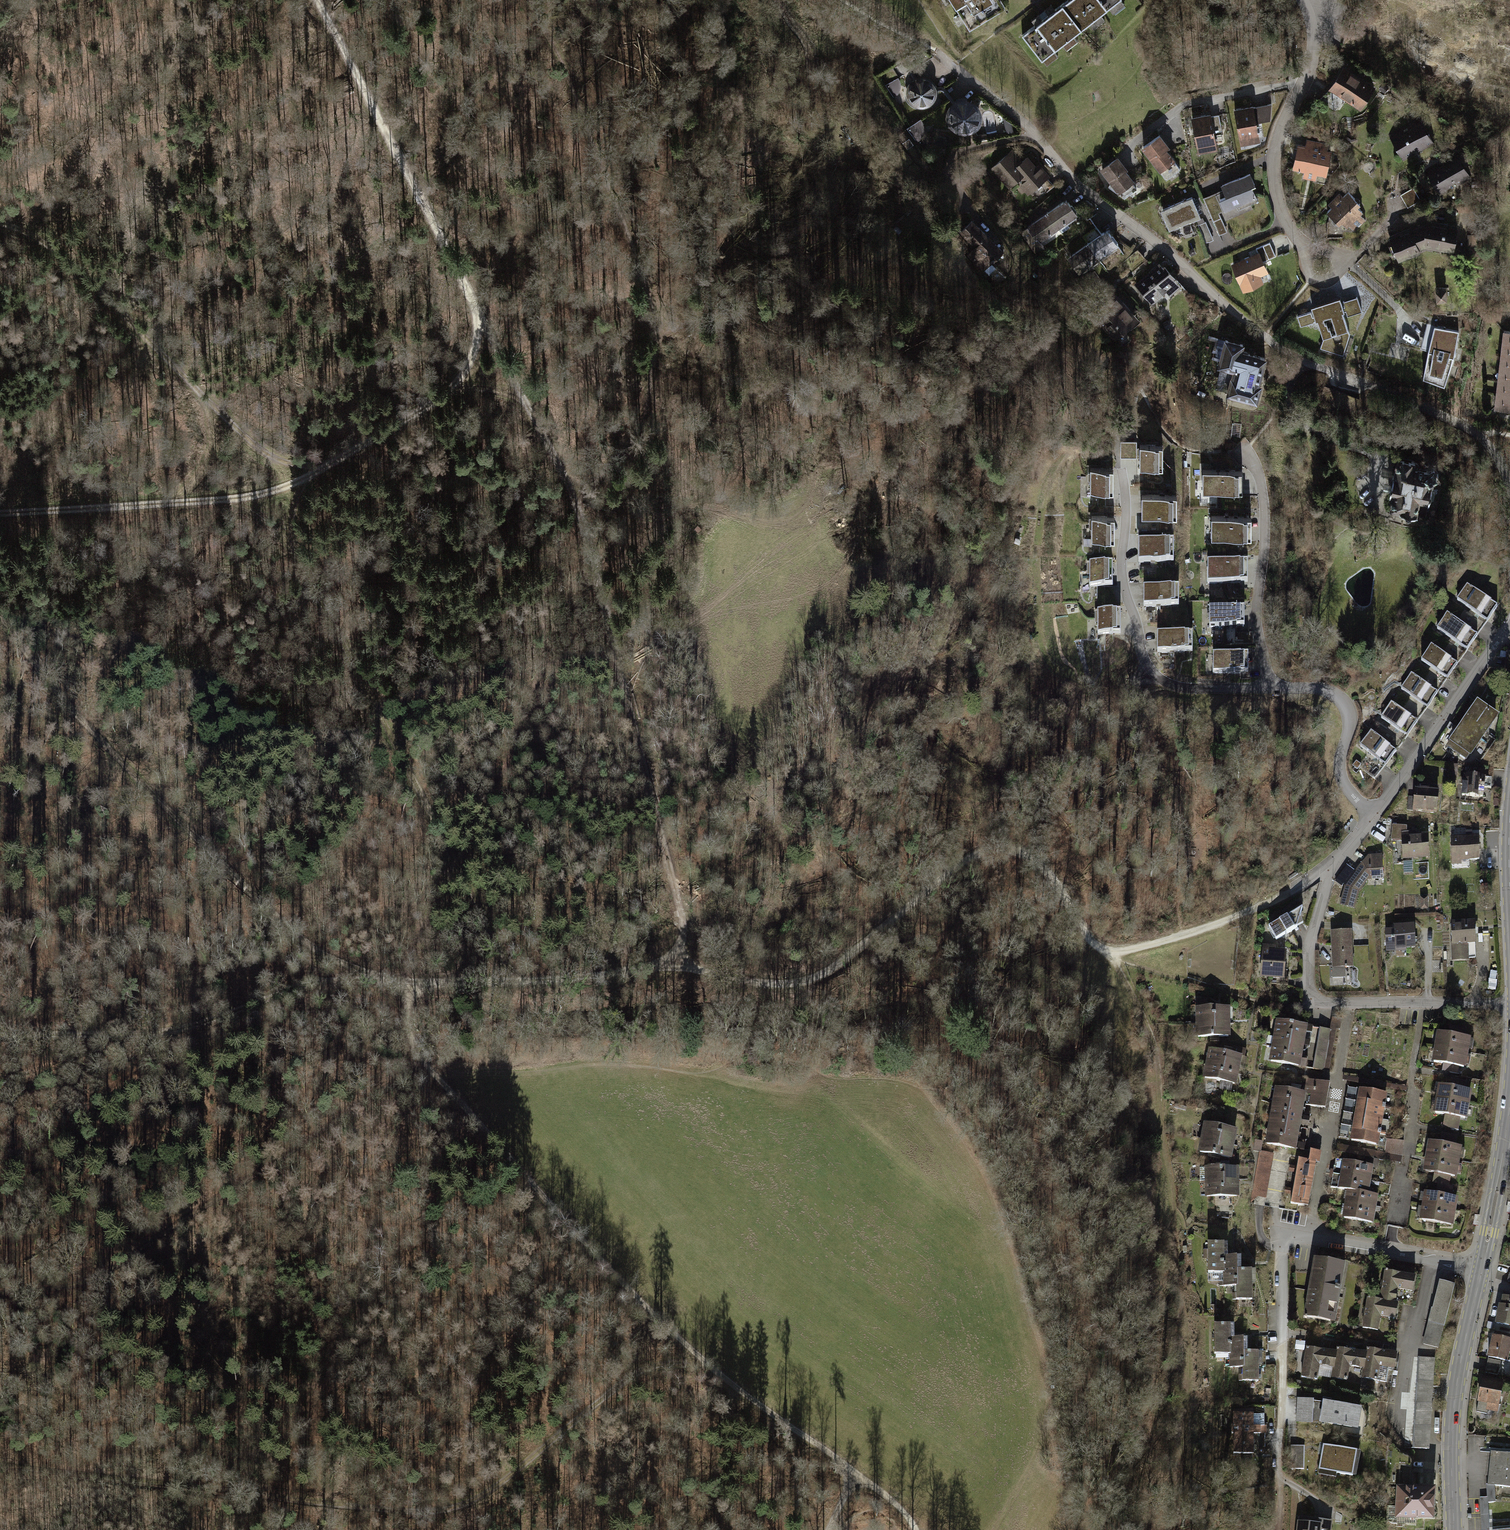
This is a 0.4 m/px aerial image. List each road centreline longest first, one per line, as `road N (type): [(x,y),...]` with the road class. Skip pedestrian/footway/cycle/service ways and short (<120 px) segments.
road 1 (track): [(315,0),(578,504),(614,622),(688,965)]
road 2 (track): [(0,1466),(287,1501),(453,1510),(490,1492),(644,1370),(650,1333),(642,1286)]
road 3 (track): [(409,980),(409,1031),(420,1065),(642,1286),(927,1529)]
road 4 (track): [(1331,871),(1208,931),(1112,953),(1092,948),(1025,852),(973,852),(820,973),(788,982),(688,965)]
road 5 (residential): [(1509,1002),(1313,1001),(1308,966),(1331,871),(1509,624)]
road 6 (track): [(1112,953),(1158,1054),(1185,1362),(1178,1494),(1195,1528)]
road 7 (track): [(515,978),(295,550),(292,507),(310,471)]
road 8 (track): [(482,317),(460,383),(283,488),(0,511)]
road 9 (track): [(530,0),(627,231),(650,297),(656,346),(647,414),(633,443),(578,504)]
road 10 (track): [(387,979),(321,951),(204,845),(72,706),(0,614)]
road 11 (track): [(993,1529),(1038,1462),(1048,1420),(1041,1345),(989,1173),(953,1111),(908,1075)]
road 12 (track): [(420,1065),(98,1277),(0,1294)]
road 13 (residential): [(1264,335),(1077,185),(1023,122),(936,52)]
road 14 (track): [(0,221),(43,240),(254,449),(310,471)]
road 15 (track): [(0,1155),(213,1037),(357,980)]
road 16 (track): [(0,1034),(140,1035),(200,1024),(308,982),(387,979)]
road 17 (residential): [(1264,335),(1328,374),(1460,420),(1499,457),(1509,488)]
road 18 (track): [(409,980),(688,965)]
road 19 (residential): [(1307,0),(1315,56),(1282,127),(1274,181),(1288,222),(1312,253)]
road 20 (tertiary): [(1480,1280),(1455,1392),(1454,1529)]
road 21 (residential): [(1286,1452),(1276,1233)]
road 22 (residential): [(1482,1271),(1276,1233)]
road 23 (tertiary): [(1509,1101),(1482,1271)]

